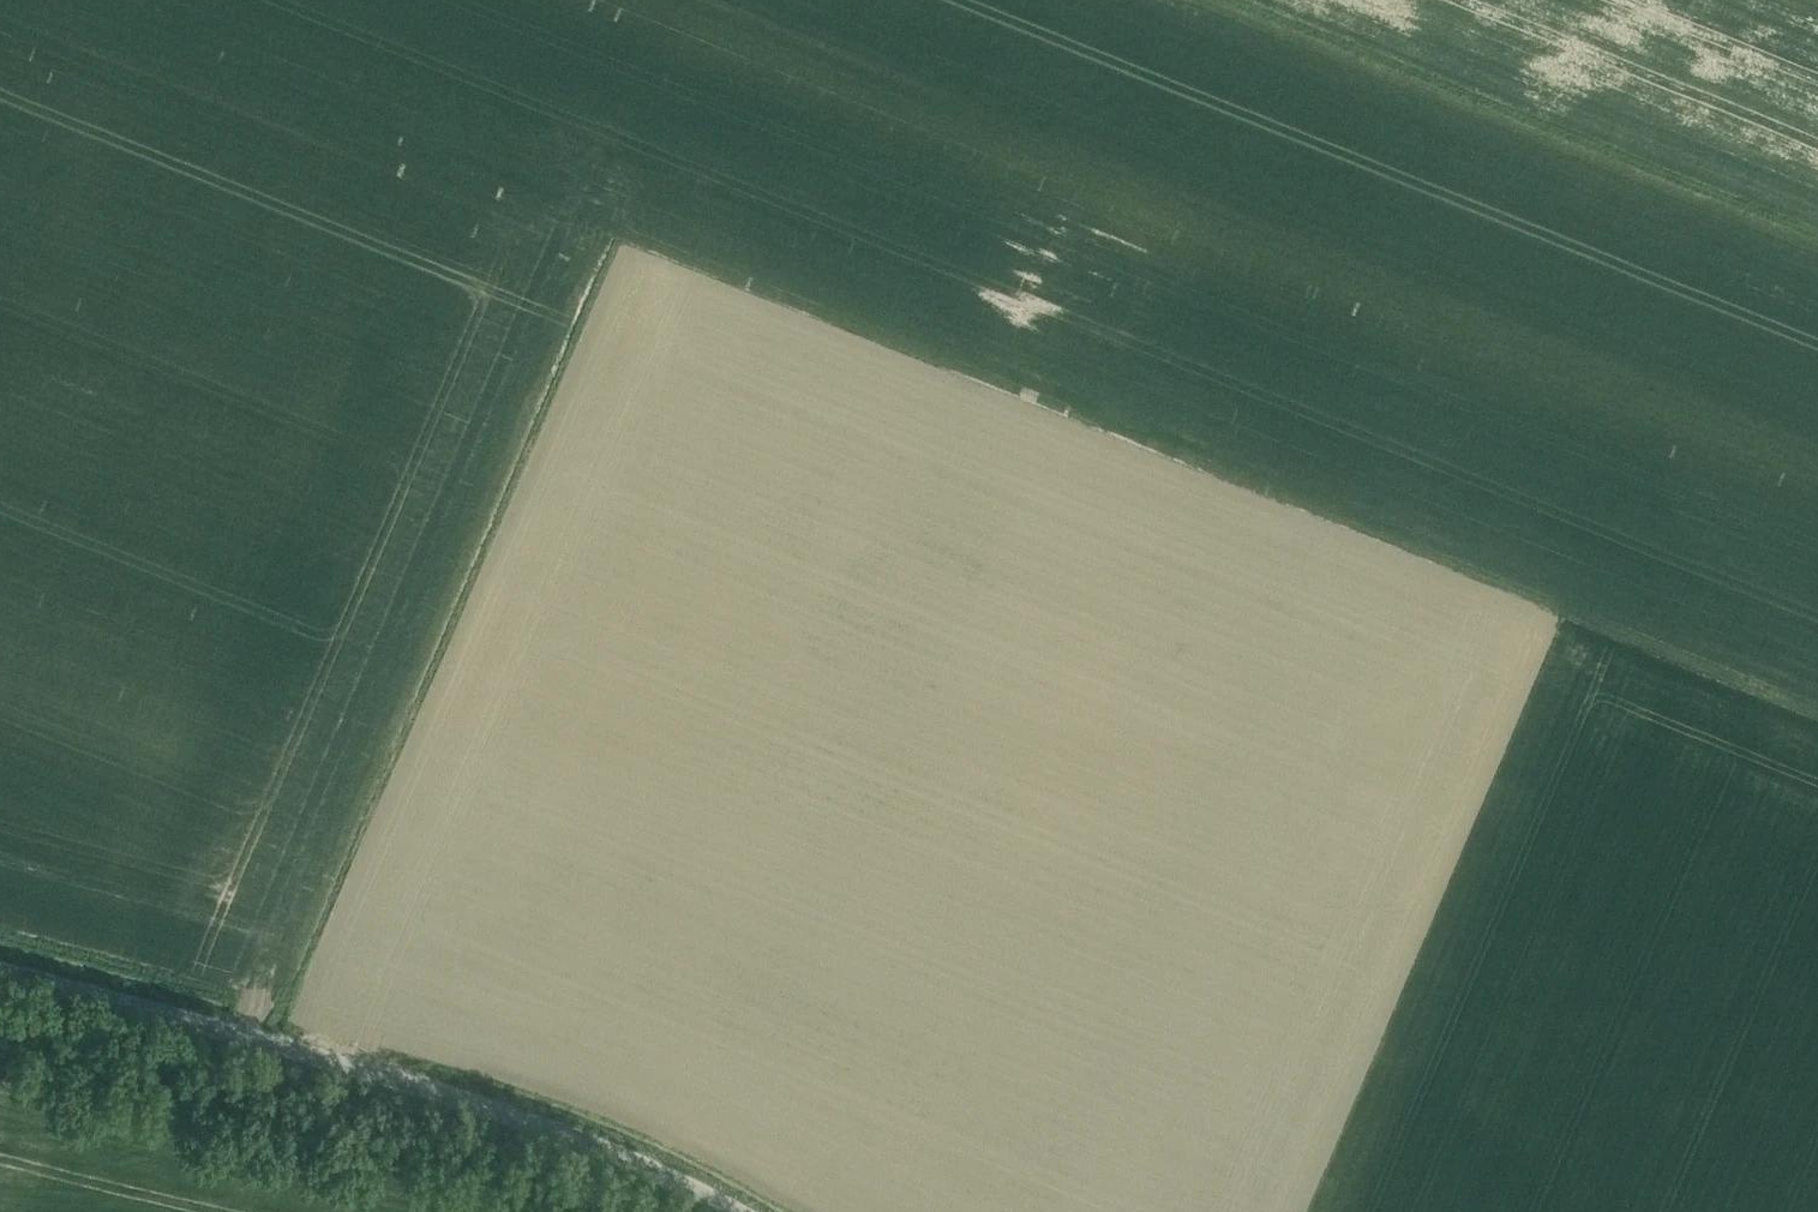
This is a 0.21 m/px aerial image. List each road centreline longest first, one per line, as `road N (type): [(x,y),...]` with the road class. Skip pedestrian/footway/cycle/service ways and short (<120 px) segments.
road 1 (unclassified): [(737,1211),(524,1120),(0,971)]

